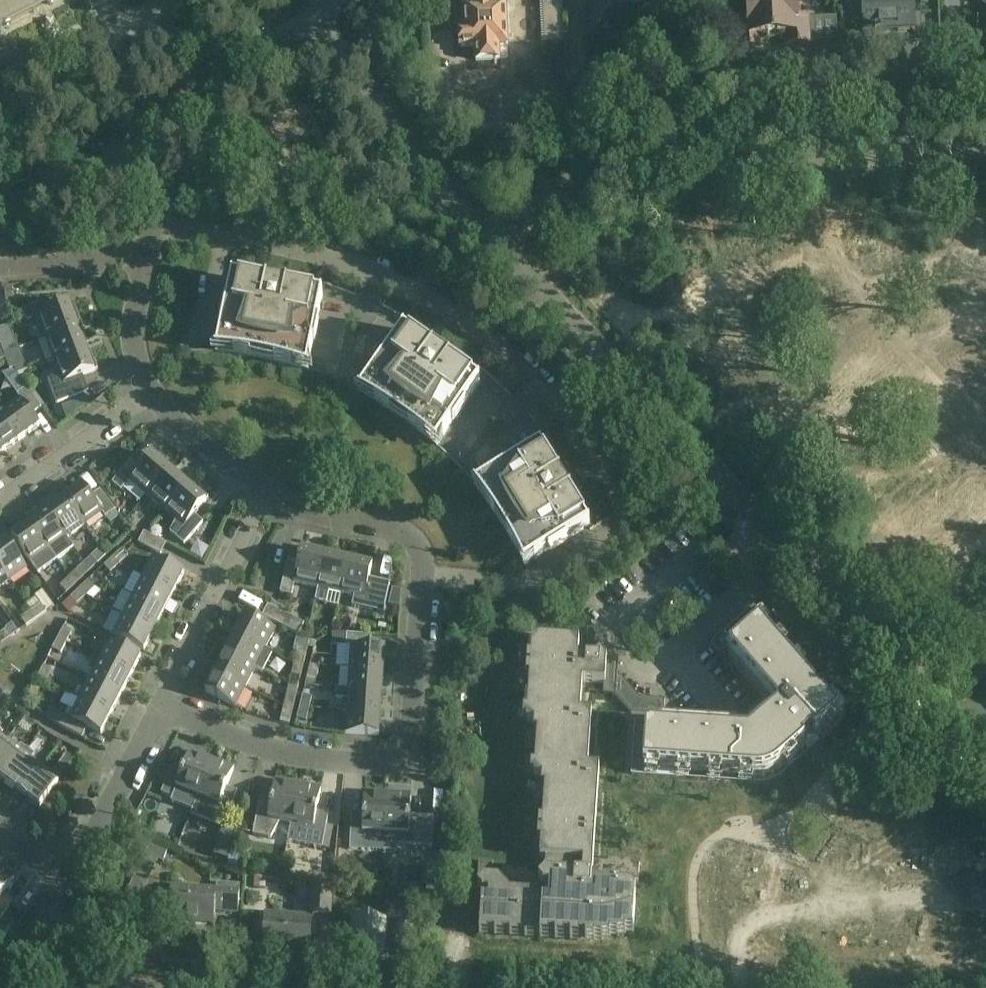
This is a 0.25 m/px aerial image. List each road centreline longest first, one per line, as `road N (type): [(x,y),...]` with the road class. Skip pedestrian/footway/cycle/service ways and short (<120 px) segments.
road 1 (residential): [(423,574),(528,578),(624,517),(536,378),(458,315),(390,275),(312,252),(158,229)]
road 2 (residential): [(985,751),(498,242)]
road 3 (residential): [(160,705),(229,738),(288,753),(392,762),(411,741),(423,574)]
road 4 (residential): [(498,242),(561,180),(626,157),(811,149)]
road 5 (residential): [(811,149),(831,228),(943,386),(985,428)]
road 6 (residential): [(498,242),(313,16)]
road 7 (residential): [(160,705),(270,493)]
road 8 (residential): [(128,148),(313,16)]
road 9 (residential): [(60,876),(160,705)]
road 10 (residential): [(423,574),(421,551),(404,532),(270,493)]
road 11 (residential): [(0,500),(153,392)]
road 12 (residential): [(811,149),(985,141)]
road 13 (residential): [(270,493),(204,449),(153,392)]
road 14 (residential): [(0,266),(154,250)]
road 15 (residential): [(153,392),(132,344),(154,250)]
road 16 (residential): [(0,199),(65,181),(128,148)]
road 17 (residential): [(152,987),(22,946)]

